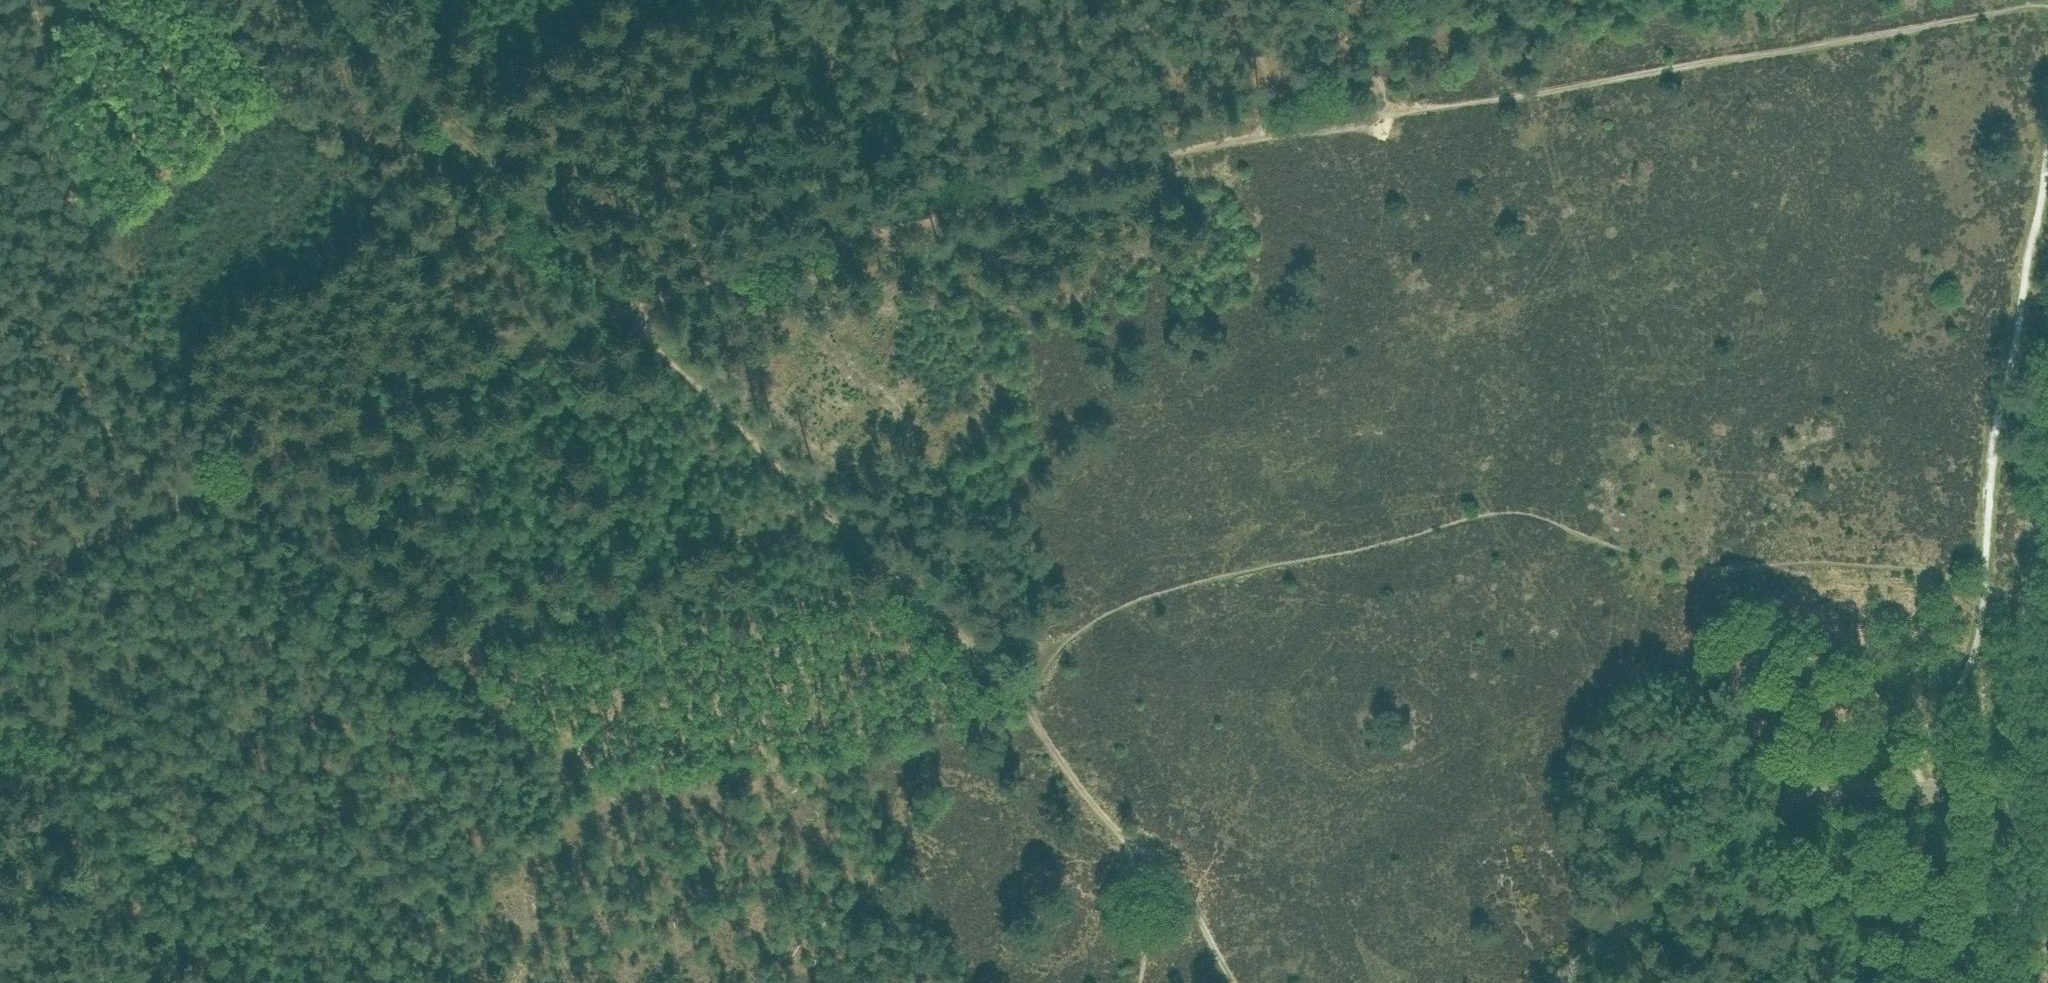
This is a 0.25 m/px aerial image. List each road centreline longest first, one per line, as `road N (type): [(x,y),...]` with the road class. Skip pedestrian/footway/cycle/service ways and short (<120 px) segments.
road 1 (track): [(1028,712),(1066,638),(1126,603),(1504,510),(1700,567),(1866,566),(1983,590)]
road 2 (track): [(0,585),(508,347),(623,314)]
road 3 (track): [(2047,6),(1387,108)]
road 4 (track): [(1252,137),(902,211),(623,314)]
road 5 (track): [(623,314),(1028,712)]
road 6 (unclassified): [(1551,982),(1735,828),(1773,809),(1845,792),(2021,793)]
road 7 (track): [(623,314),(502,197),(328,0)]
road 8 (unclassified): [(2021,793),(2047,477)]
road 9 (track): [(1028,712),(1165,886)]
road 10 (tertiary): [(2018,982),(2021,793)]
road 11 (track): [(1387,108),(1252,137)]
road 12 (track): [(1313,0),(1349,39),(1387,108)]

